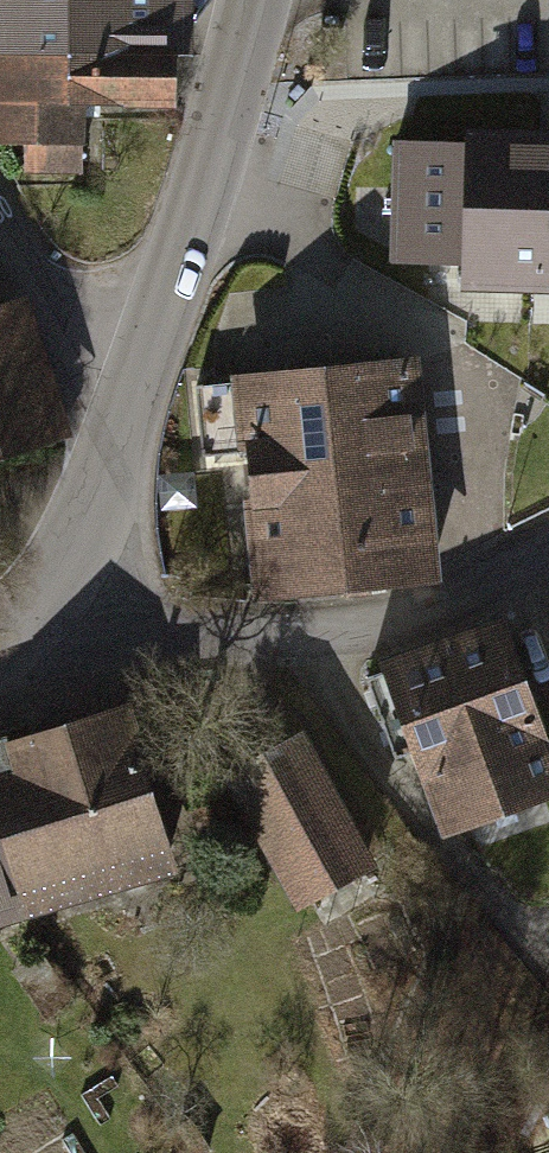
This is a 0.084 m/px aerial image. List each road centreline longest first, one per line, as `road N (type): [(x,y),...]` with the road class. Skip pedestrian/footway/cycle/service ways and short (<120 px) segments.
road 1 (residential): [(548,544),(412,618),(301,637),(118,627),(38,602)]
road 2 (tertiary): [(253,0),(145,368)]
road 3 (tertiary): [(145,368),(75,542),(38,602)]
road 4 (tertiary): [(0,213),(62,311),(145,368)]

